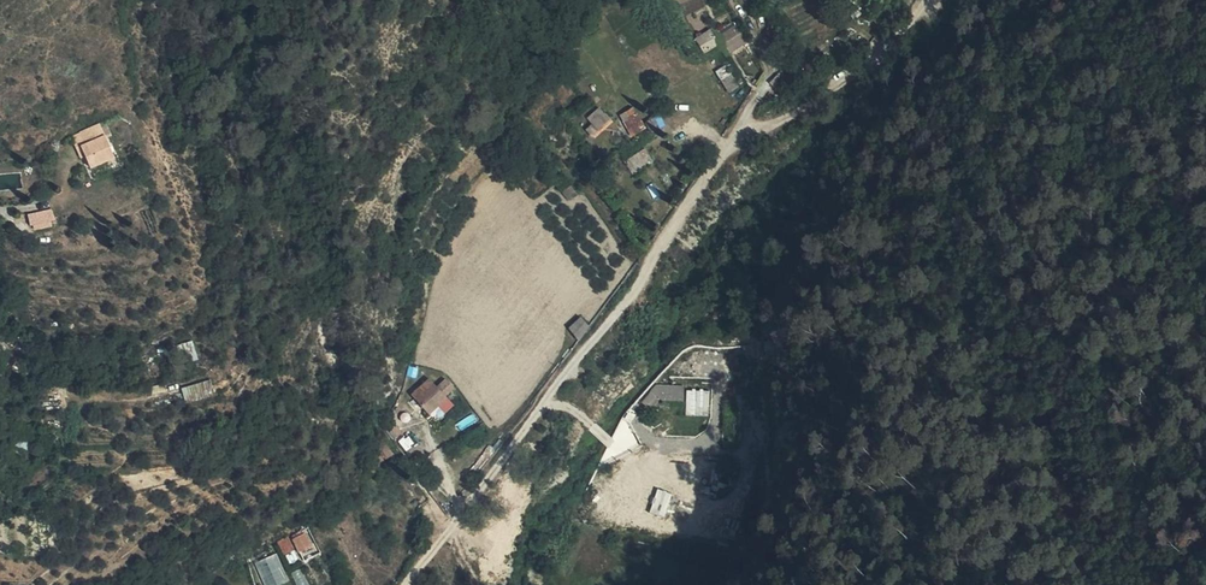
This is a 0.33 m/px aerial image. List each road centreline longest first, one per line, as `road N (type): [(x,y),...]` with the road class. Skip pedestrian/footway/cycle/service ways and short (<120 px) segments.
road 1 (track): [(406,584),(719,170),(825,96),(895,36),(921,0)]

